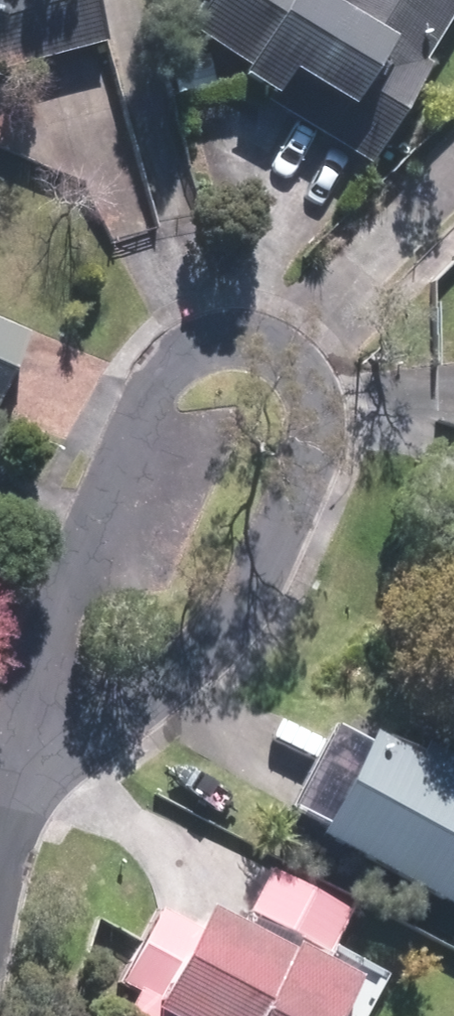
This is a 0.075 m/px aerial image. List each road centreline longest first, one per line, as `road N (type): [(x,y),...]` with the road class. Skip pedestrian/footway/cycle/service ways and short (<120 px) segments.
road 1 (residential): [(269,345),(305,374),(318,431),(273,558),(225,630),(84,732),(0,810)]
road 2 (residential): [(0,809),(61,599),(160,385),(200,347),(245,339),(269,345)]

